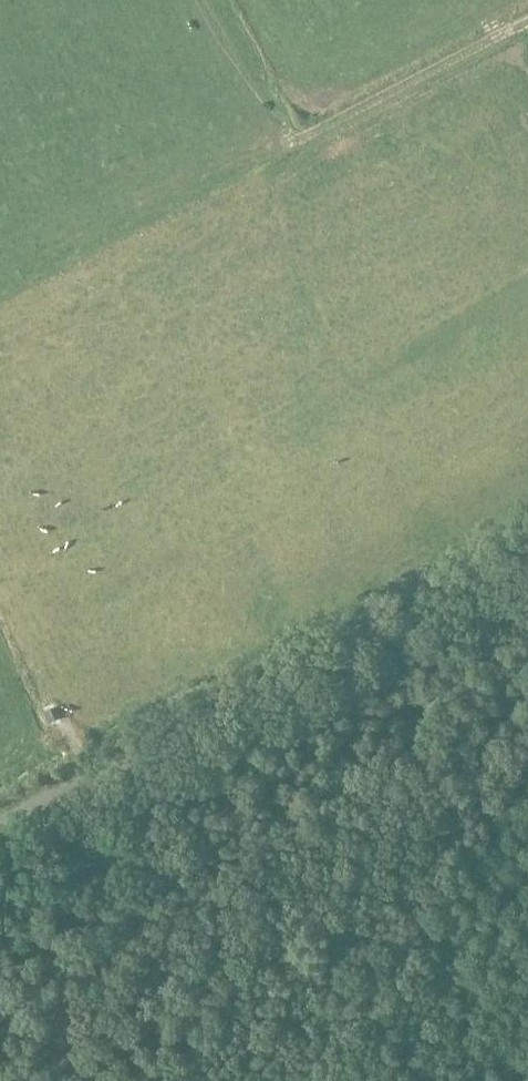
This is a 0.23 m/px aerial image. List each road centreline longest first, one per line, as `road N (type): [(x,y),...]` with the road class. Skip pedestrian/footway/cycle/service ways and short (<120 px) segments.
road 1 (unclassified): [(527,556),(0,822)]

